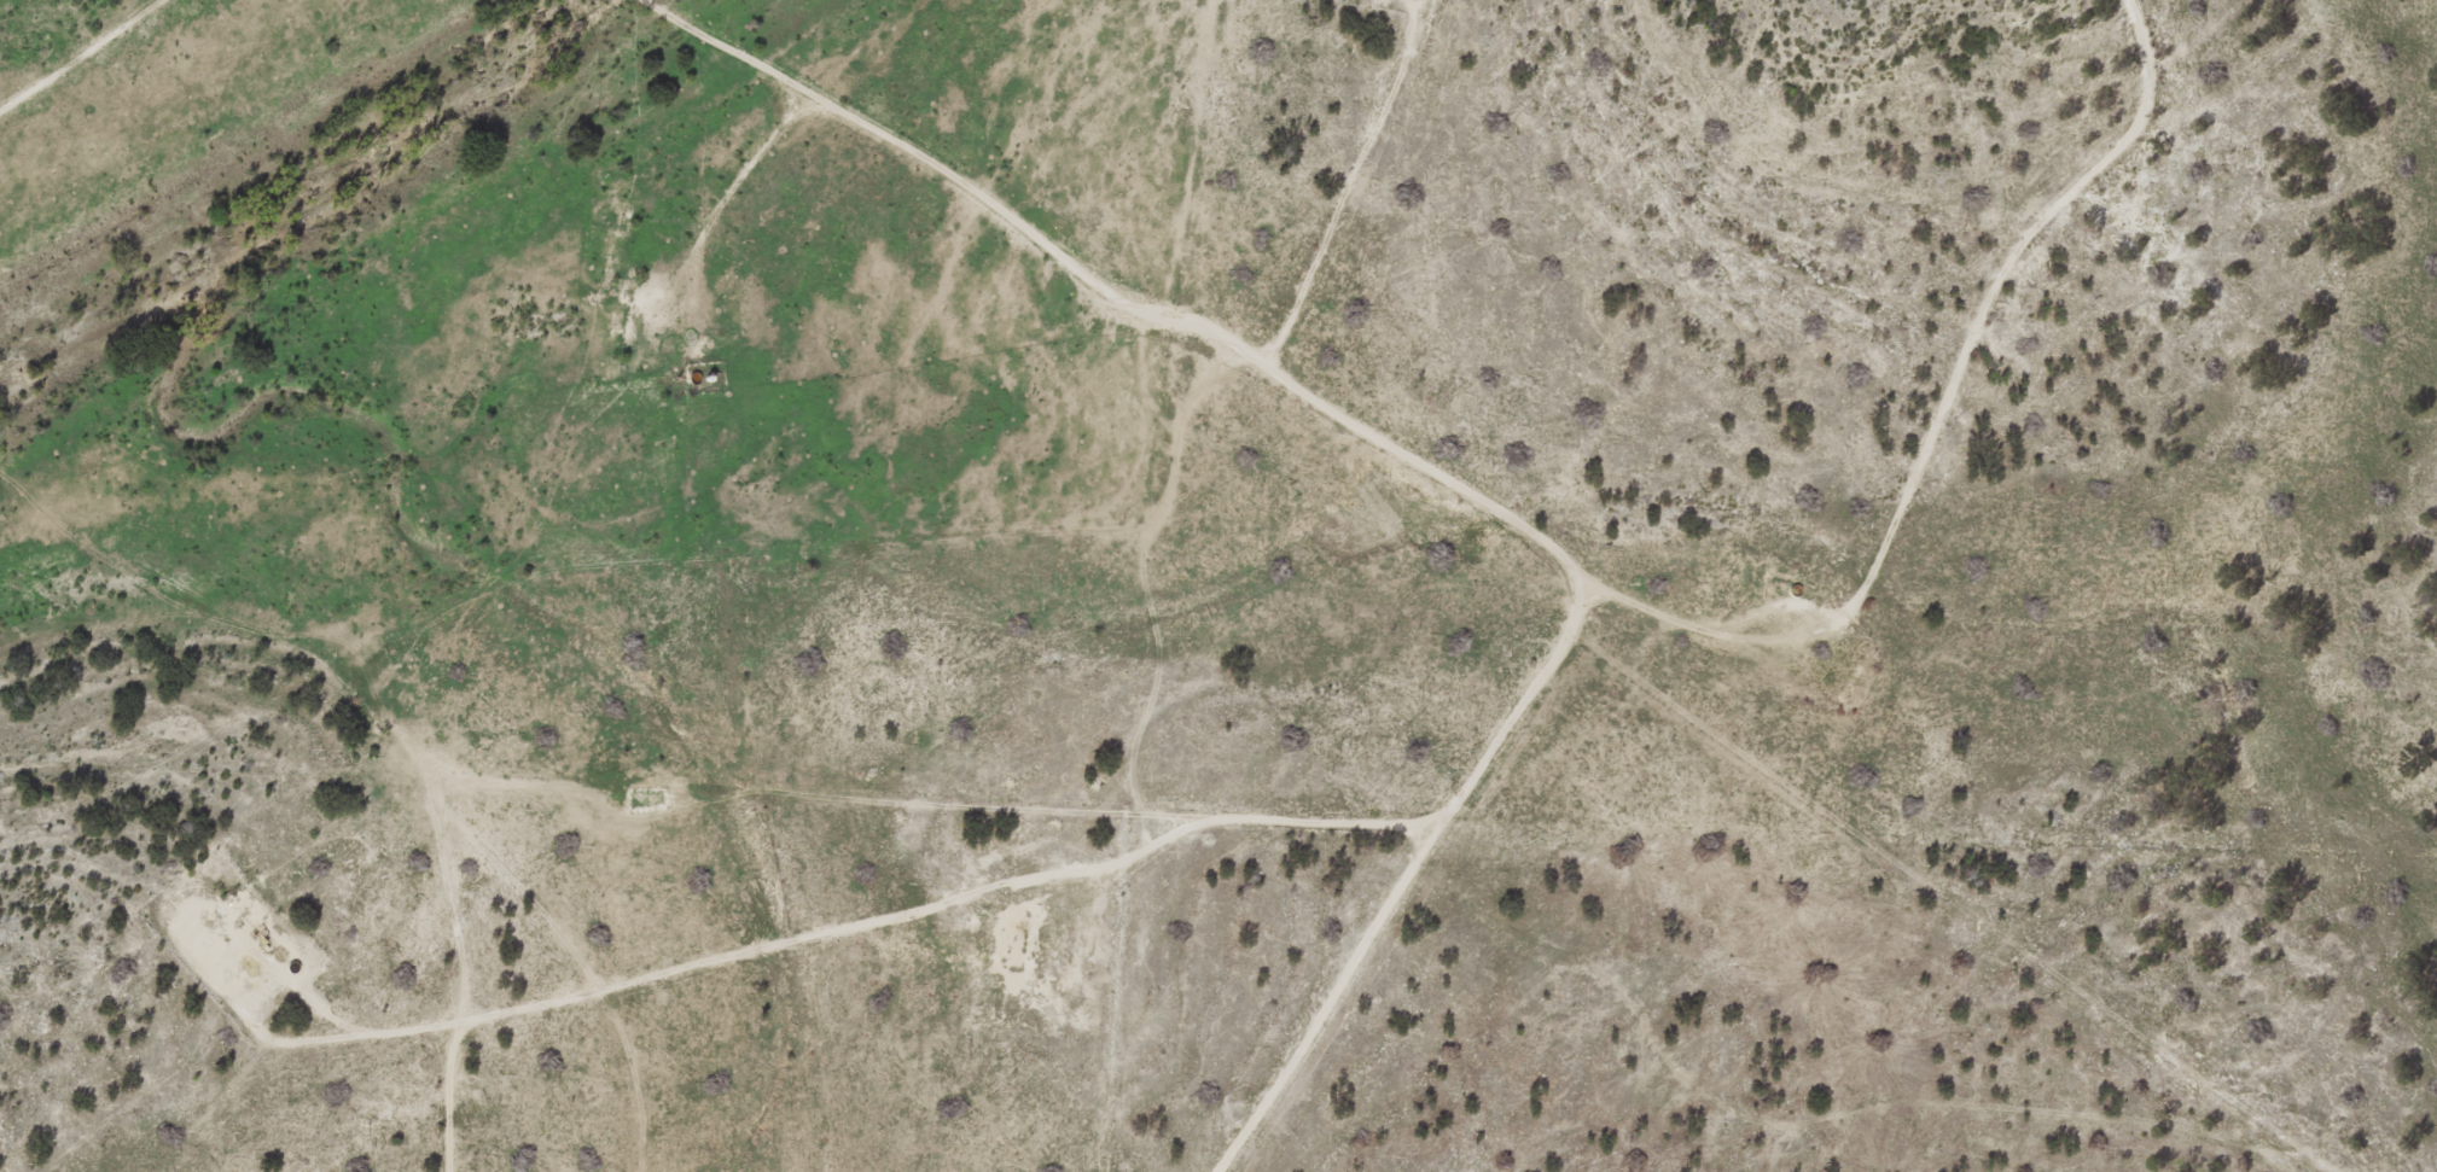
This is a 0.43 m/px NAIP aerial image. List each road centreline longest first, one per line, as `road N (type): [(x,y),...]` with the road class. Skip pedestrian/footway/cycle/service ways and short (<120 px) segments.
road 1 (track): [(1238,1171),(1321,999),(1559,658),(1565,581),(1518,532),(1124,311),(645,0)]
road 2 (track): [(0,90),(127,0)]

